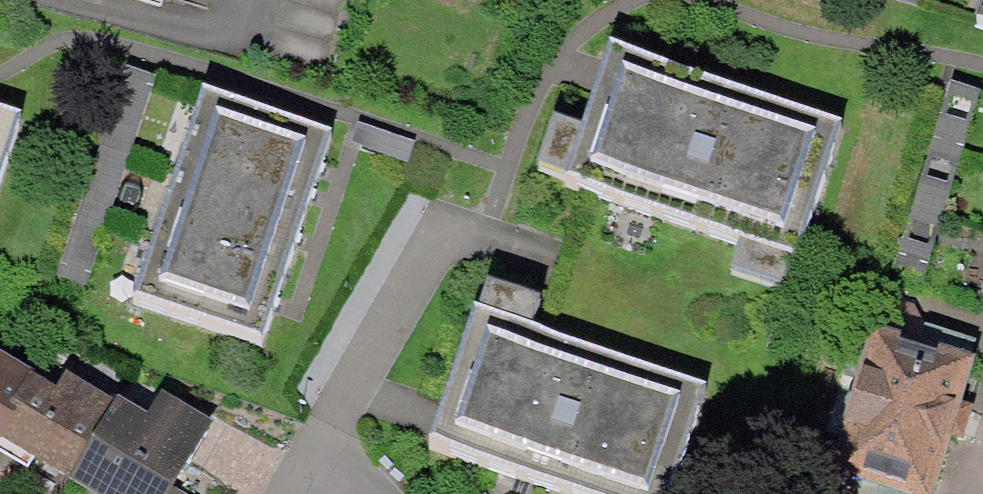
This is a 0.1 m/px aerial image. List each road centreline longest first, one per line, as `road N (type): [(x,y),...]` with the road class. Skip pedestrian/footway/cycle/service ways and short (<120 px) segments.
road 1 (residential): [(504,215),(330,493)]

